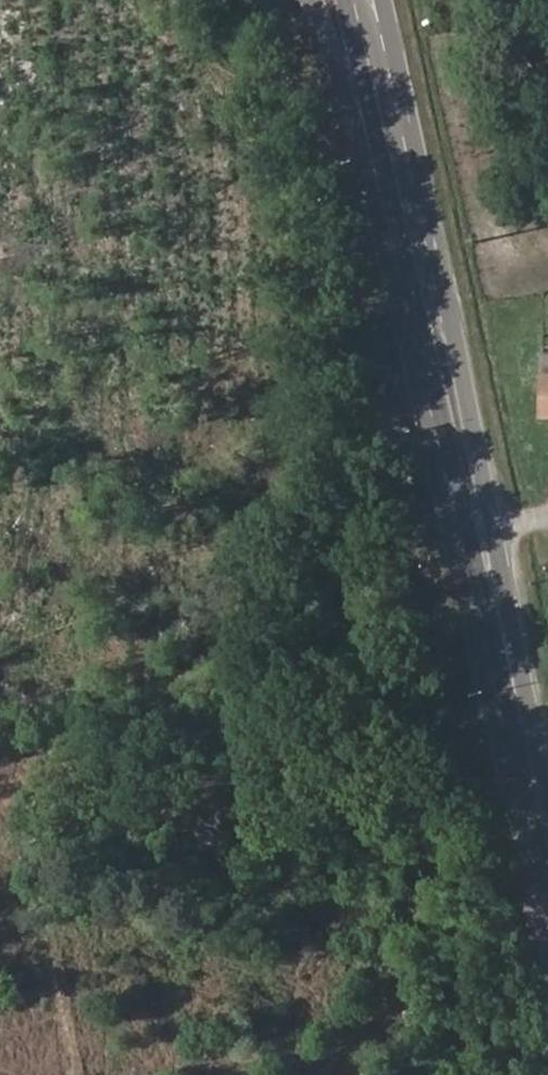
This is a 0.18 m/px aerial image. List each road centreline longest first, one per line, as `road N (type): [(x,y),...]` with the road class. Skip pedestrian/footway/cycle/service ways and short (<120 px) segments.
road 1 (tertiary): [(312,0),(365,161),(547,921)]
road 2 (secondary): [(345,0),(547,890)]
road 3 (residential): [(0,509),(24,515),(80,503),(130,431),(63,136),(0,41)]
road 4 (track): [(0,694),(69,713),(95,735),(165,634),(401,455),(432,447)]
road 5 (secondary): [(547,810),(451,319)]
road 6 (tertiary): [(451,319),(428,266),(357,0)]
road 7 (secondary): [(451,319),(382,0)]

